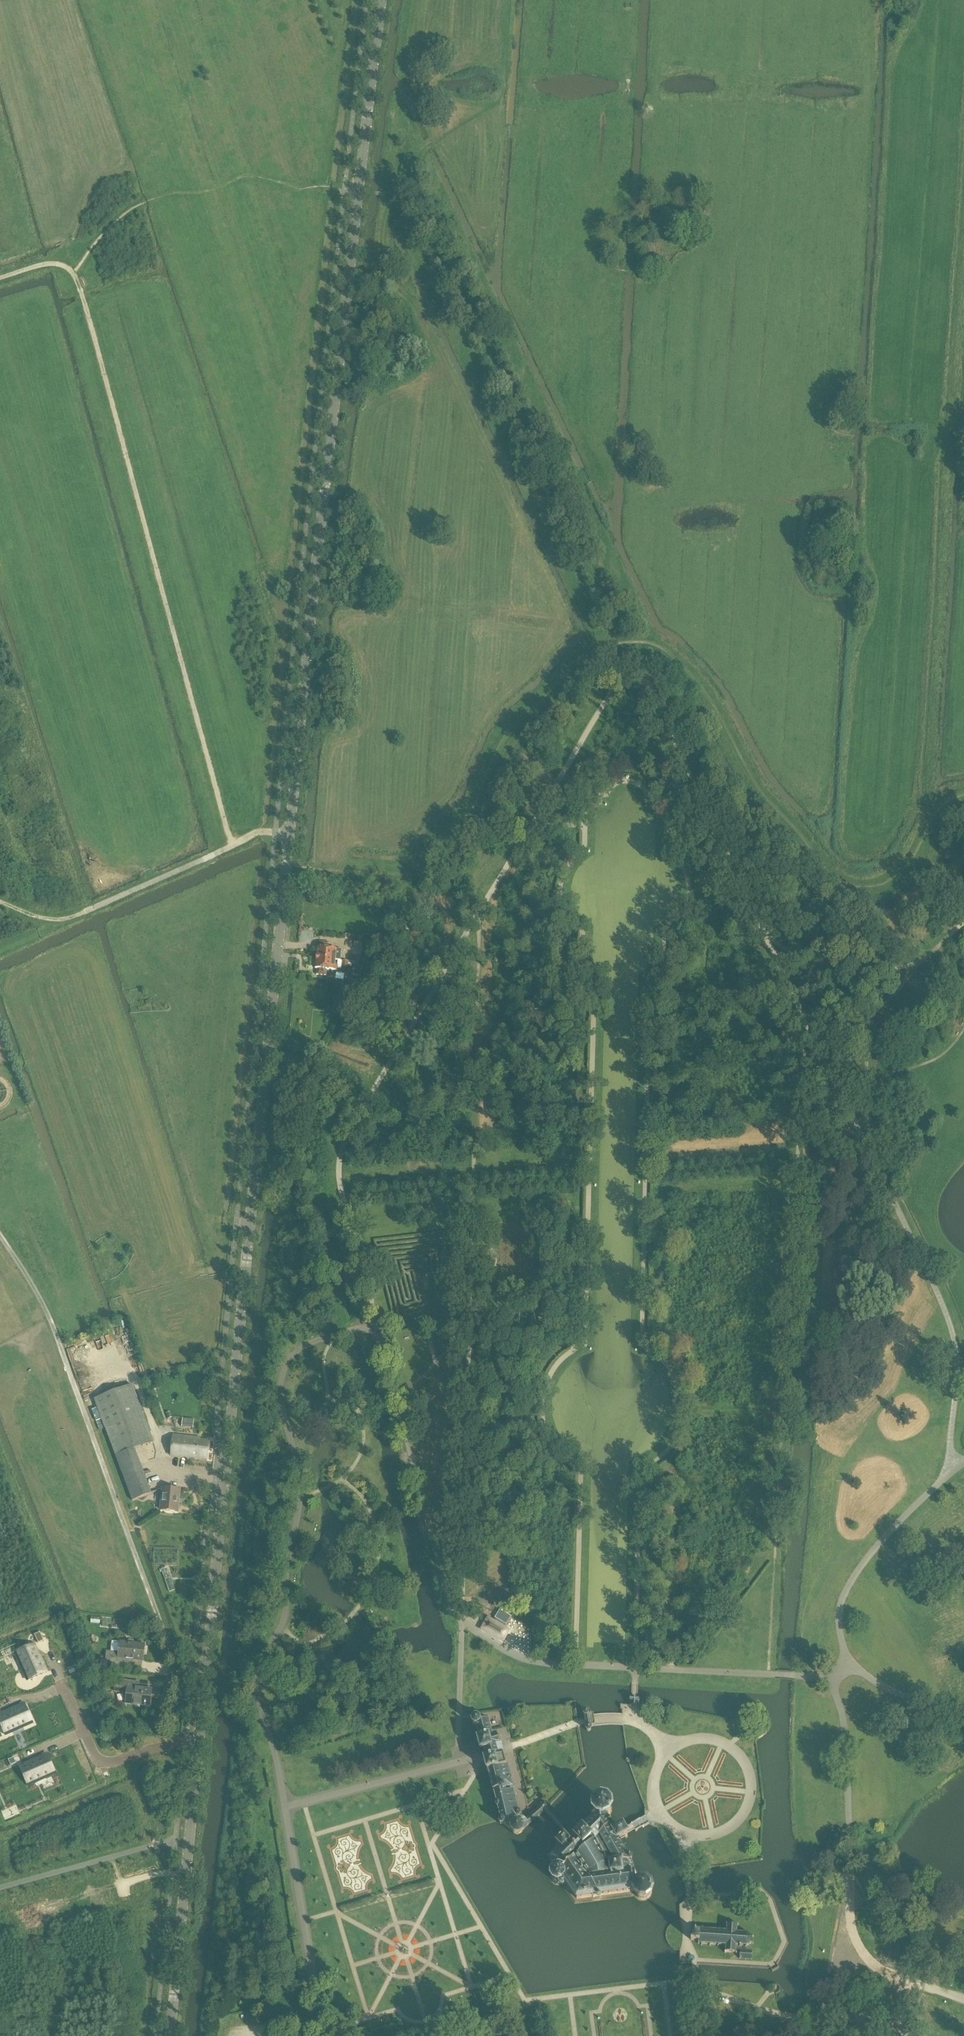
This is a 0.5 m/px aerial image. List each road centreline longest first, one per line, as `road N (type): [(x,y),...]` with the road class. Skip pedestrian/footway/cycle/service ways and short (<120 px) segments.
road 1 (tertiary): [(169,2035),(383,0)]
road 2 (track): [(713,829),(652,689),(638,679),(619,686),(351,1118),(339,1173),(377,1324)]
road 3 (track): [(951,1470),(954,1348),(946,1311),(764,934)]
road 4 (track): [(768,1674),(797,1166)]
road 5 (track): [(281,1626),(302,1481),(281,1409),(282,1379),(292,1355),(336,1334)]
road 6 (track): [(468,1321),(461,1622)]
road 7 (track): [(480,915),(473,1191)]
road 8 (track): [(849,1670),(841,1599),(951,1470)]
road 9 (track): [(397,1401),(448,1603),(461,1622)]
road 10 (track): [(963,922),(920,965),(859,972),(818,972),(764,934)]
road 11 (track): [(920,965),(870,1036),(865,1141)]
road 12 (track): [(285,1806),(256,1692),(262,1657),(281,1626)]
road 13 (track): [(797,1166),(804,1020)]
road 14 (track): [(826,2018),(763,2010),(696,1983)]
road 15 (track): [(473,1191),(468,1321)]
road 16 (track): [(695,1960),(686,1949),(685,1834)]

